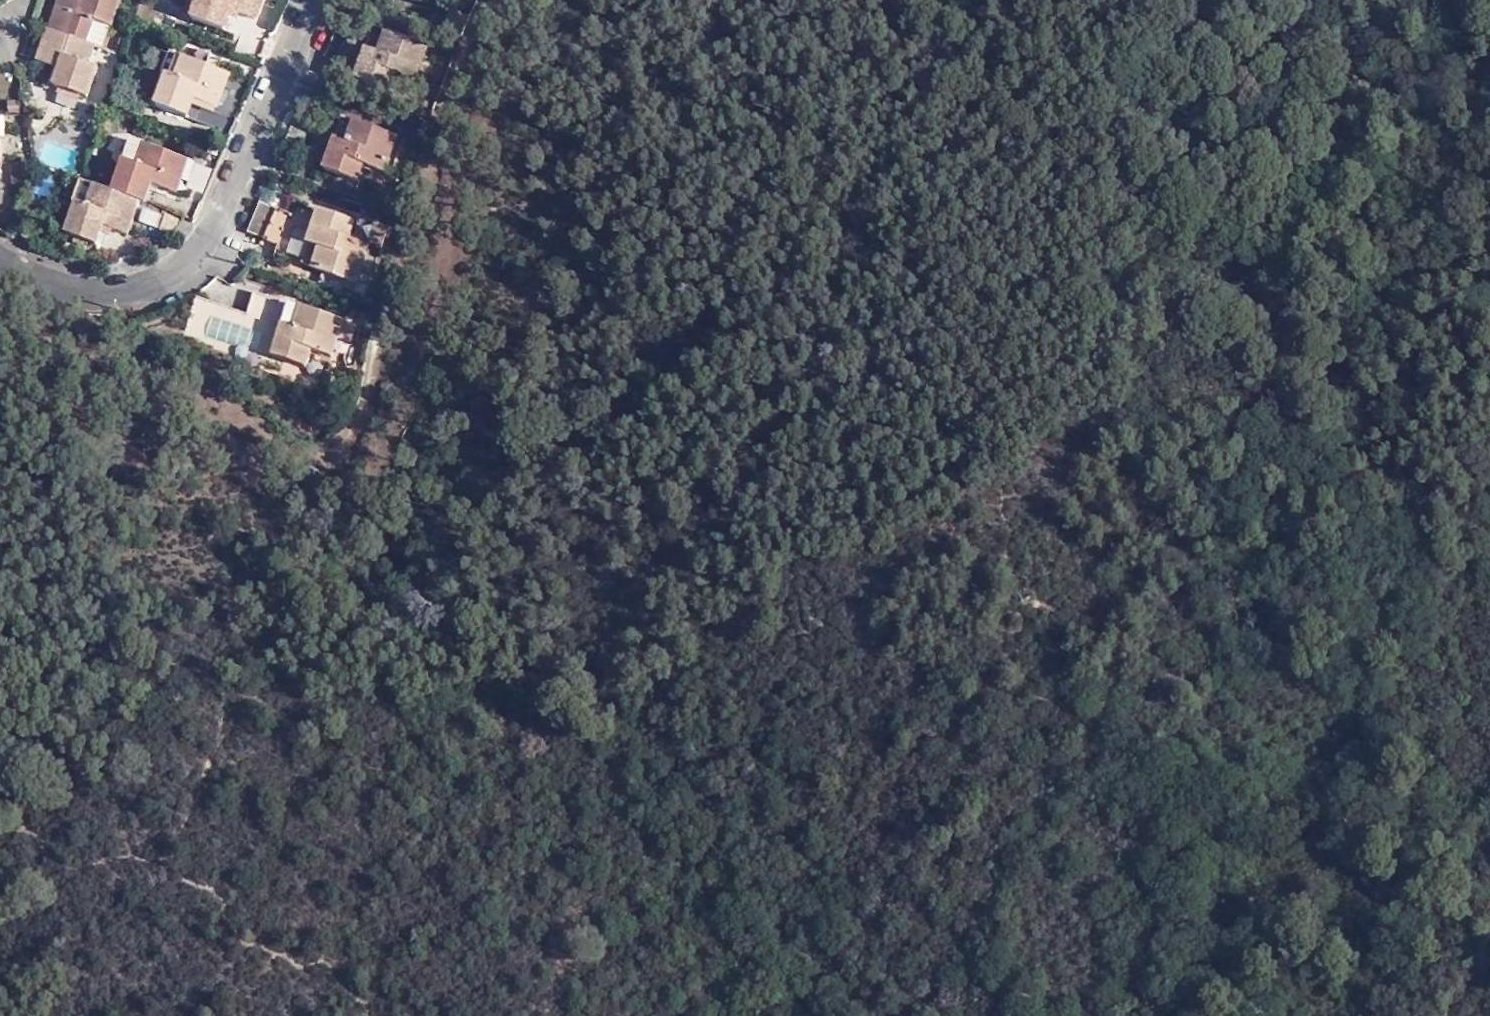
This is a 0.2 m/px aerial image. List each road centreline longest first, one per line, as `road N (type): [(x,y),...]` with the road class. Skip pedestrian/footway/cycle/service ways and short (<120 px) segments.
road 1 (track): [(494,0),(335,425),(0,335)]
road 2 (residential): [(0,261),(69,289),(102,290),(181,272),(205,244),(306,0)]

